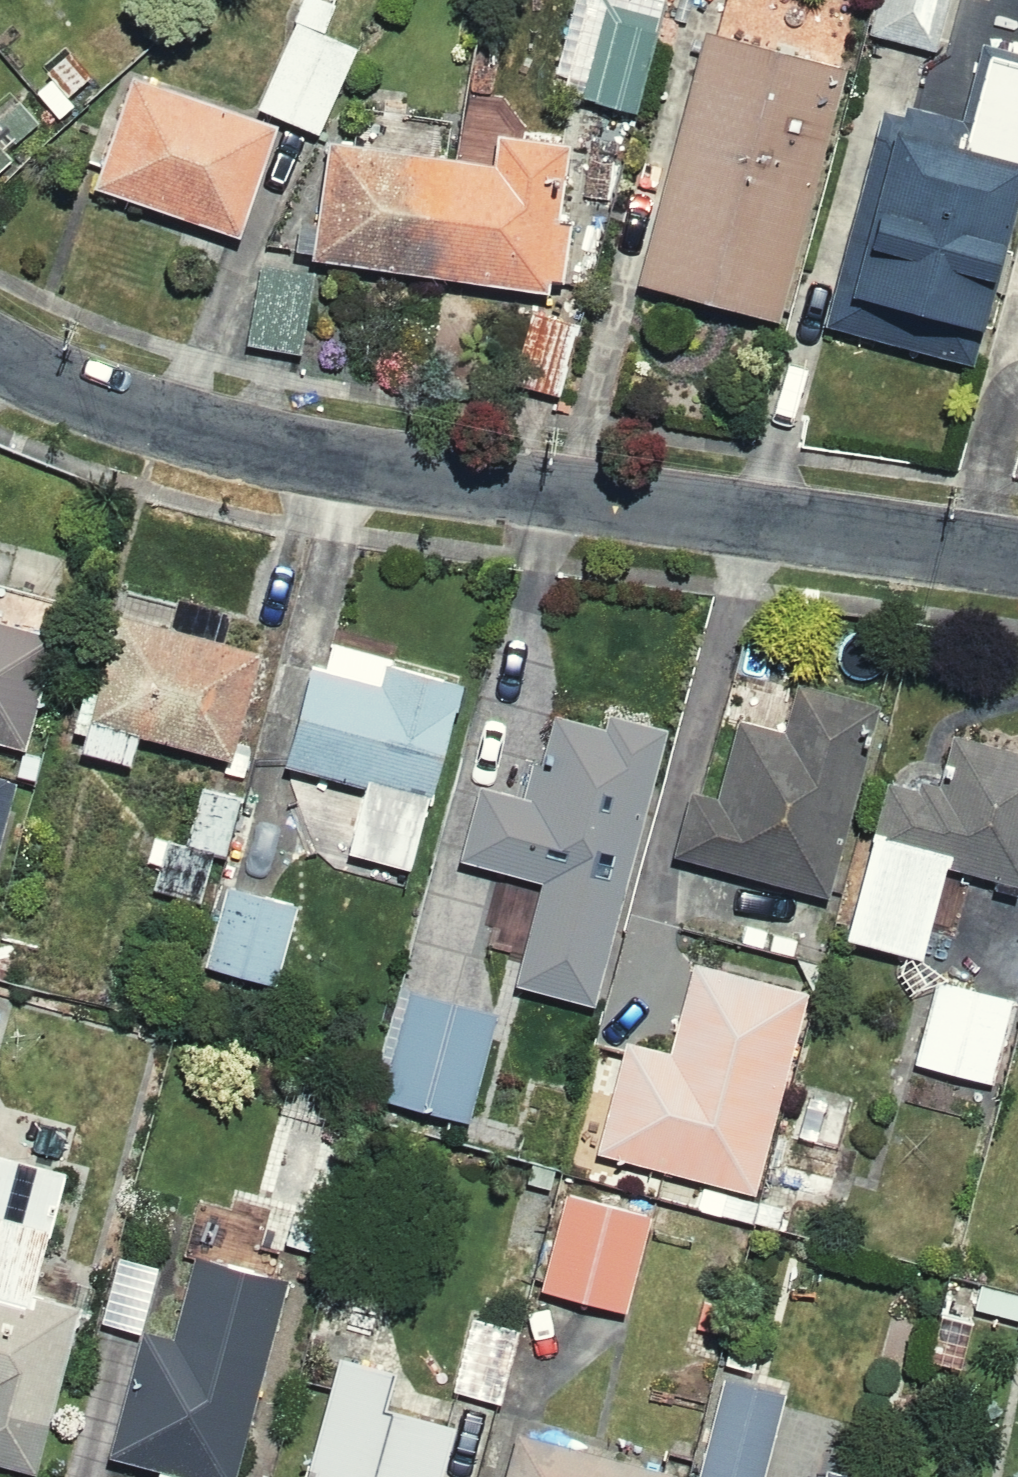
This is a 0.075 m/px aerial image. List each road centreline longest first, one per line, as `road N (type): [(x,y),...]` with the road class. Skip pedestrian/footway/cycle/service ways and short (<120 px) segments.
road 1 (residential): [(1017,567),(839,532),(247,452),(122,416),(0,362)]

